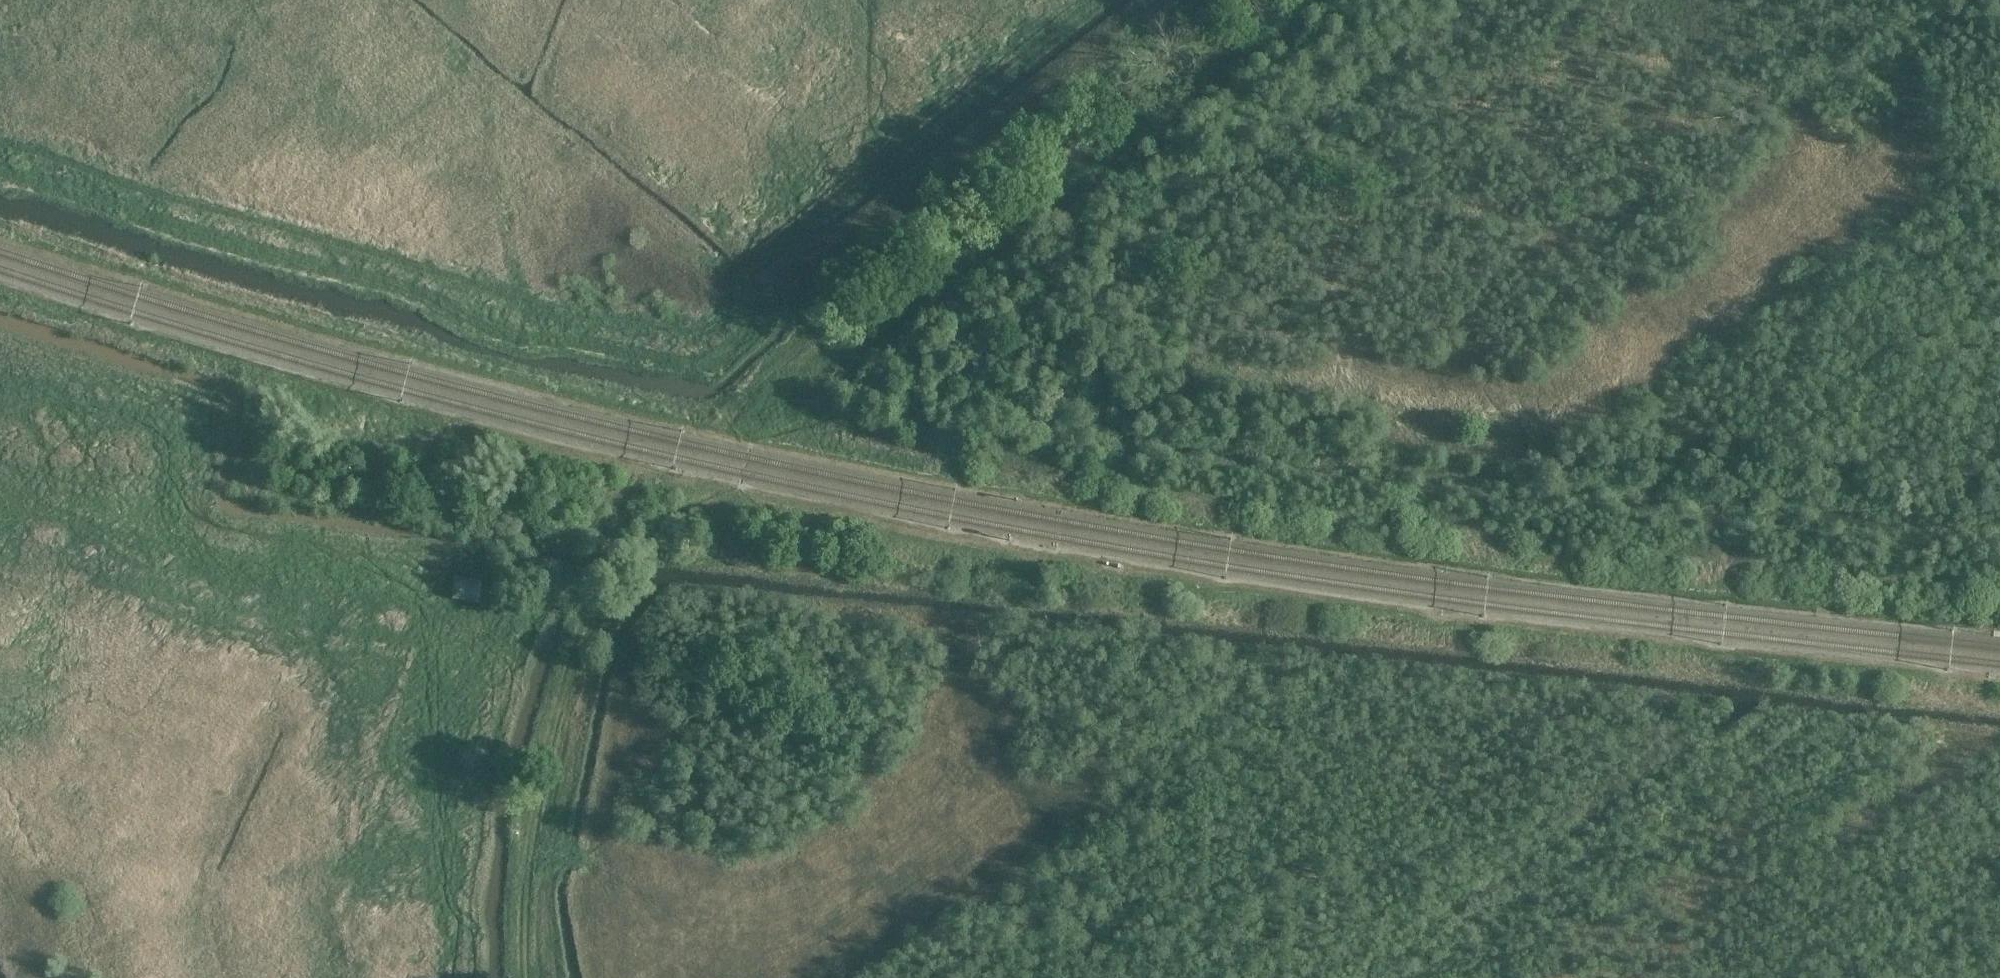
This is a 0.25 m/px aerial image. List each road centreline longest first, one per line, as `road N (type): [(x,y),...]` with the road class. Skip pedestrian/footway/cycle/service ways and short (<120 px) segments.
road 1 (track): [(208,419),(204,482),(212,527),(419,556),(434,571),(433,612),(466,623),(507,618),(533,636),(501,724),(480,831),(475,977)]
road 2 (track): [(771,390),(1261,0)]

